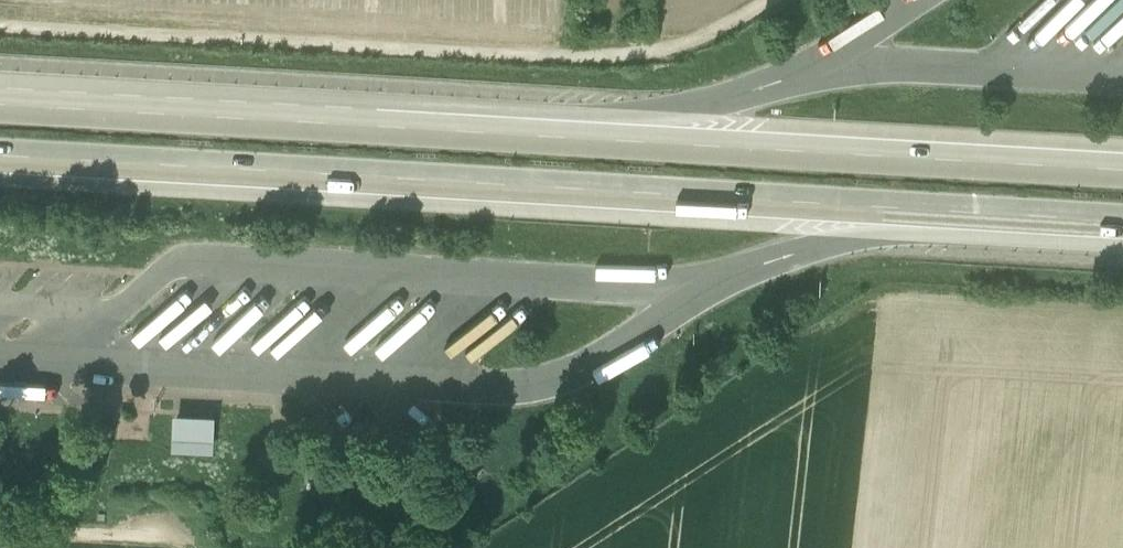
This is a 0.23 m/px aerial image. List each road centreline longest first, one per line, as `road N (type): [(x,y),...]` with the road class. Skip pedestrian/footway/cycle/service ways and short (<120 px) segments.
road 1 (motorway): [(1122,170),(0,107)]
road 2 (motorway): [(0,157),(1122,220)]
road 3 (track): [(0,28),(508,54),(666,48),(764,0)]

